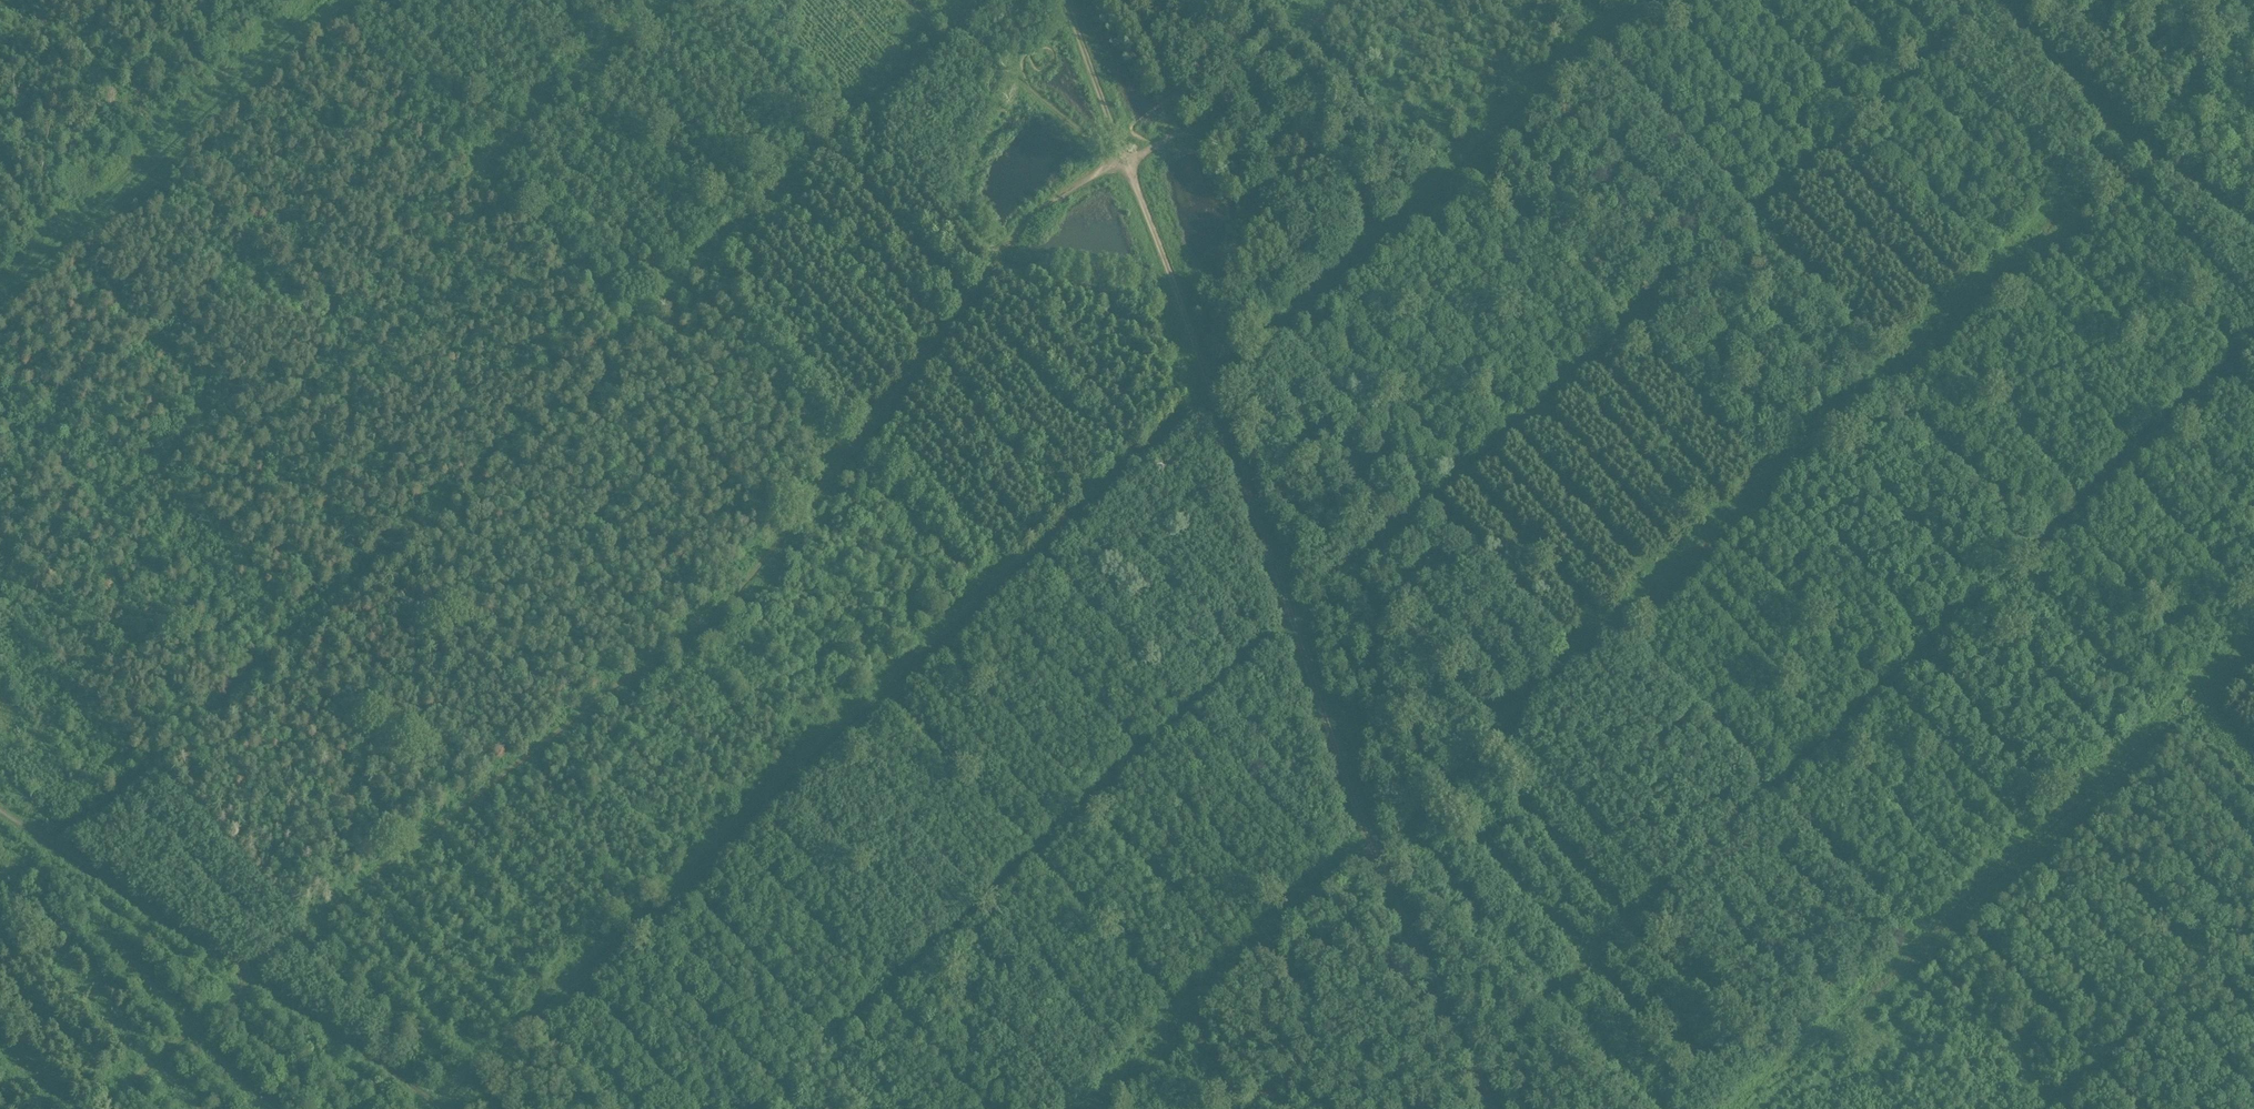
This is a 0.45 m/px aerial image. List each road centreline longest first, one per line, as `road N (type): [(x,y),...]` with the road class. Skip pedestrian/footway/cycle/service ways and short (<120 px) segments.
road 1 (track): [(1494,1108),(1355,804),(1066,0)]
road 2 (track): [(0,616),(654,0)]
road 3 (track): [(989,269),(731,596),(410,843)]
road 4 (track): [(1330,0),(1190,125),(1031,215),(989,269)]
road 5 (track): [(410,843),(250,978)]
road 6 (track): [(250,978),(104,1108)]
road 7 (track): [(2108,124),(1991,0)]
road 8 (track): [(1125,161),(990,58)]
road 9 (track): [(2108,124),(2219,211)]

